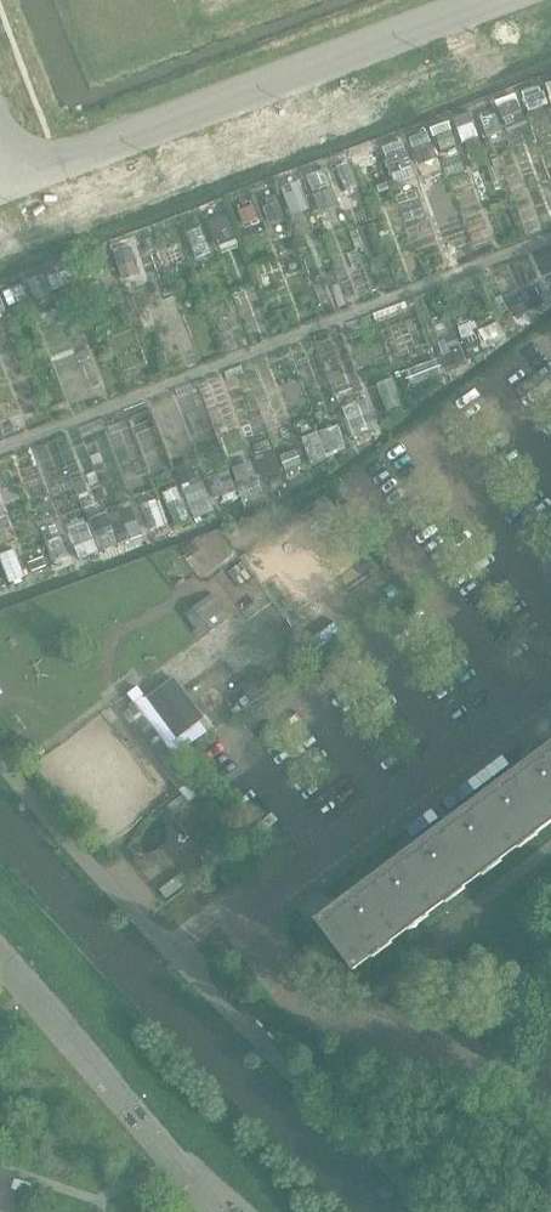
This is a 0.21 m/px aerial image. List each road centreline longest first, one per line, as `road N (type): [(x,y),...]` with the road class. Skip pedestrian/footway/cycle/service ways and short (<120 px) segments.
road 1 (residential): [(550,1124),(527,1102),(305,994),(239,913),(550,677)]
road 2 (unclassified): [(493,0),(18,179)]
road 3 (unclassified): [(214,1211),(0,959)]
road 4 (unclassified): [(171,951),(0,763)]

